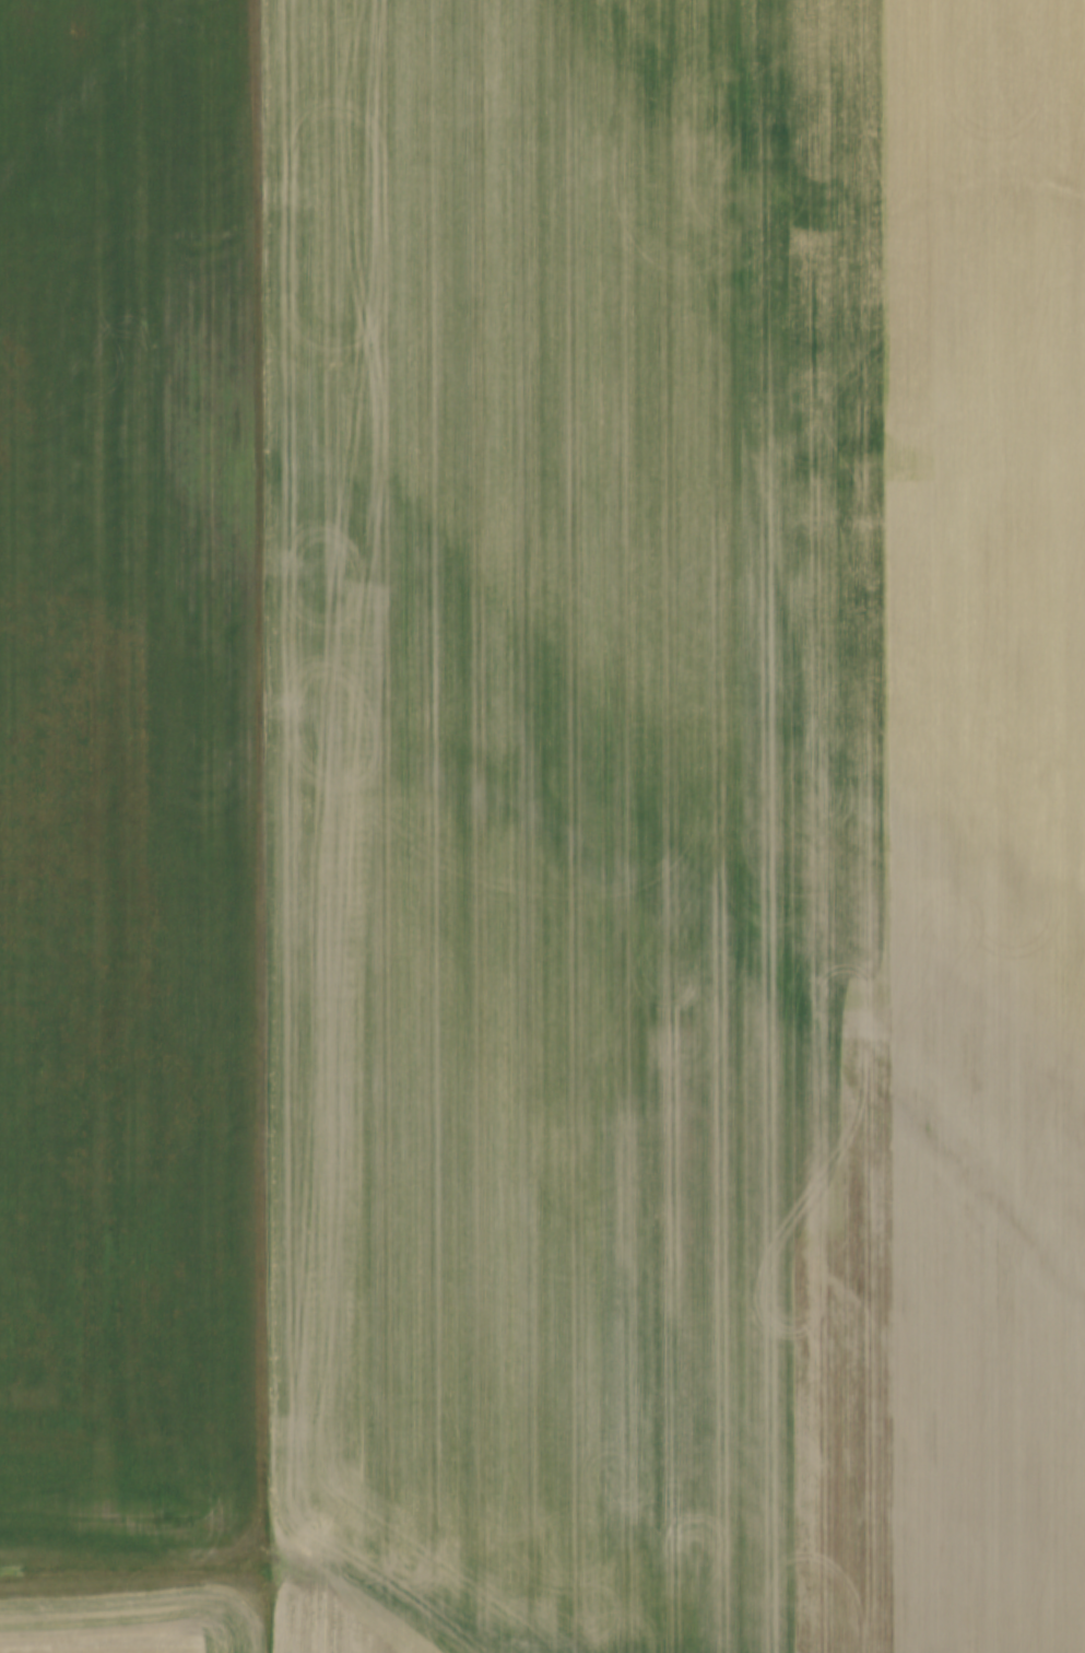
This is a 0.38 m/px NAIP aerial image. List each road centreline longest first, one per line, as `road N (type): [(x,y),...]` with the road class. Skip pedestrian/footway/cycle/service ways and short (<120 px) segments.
road 1 (track): [(0,1587),(234,1598),(262,1615),(268,1652)]

